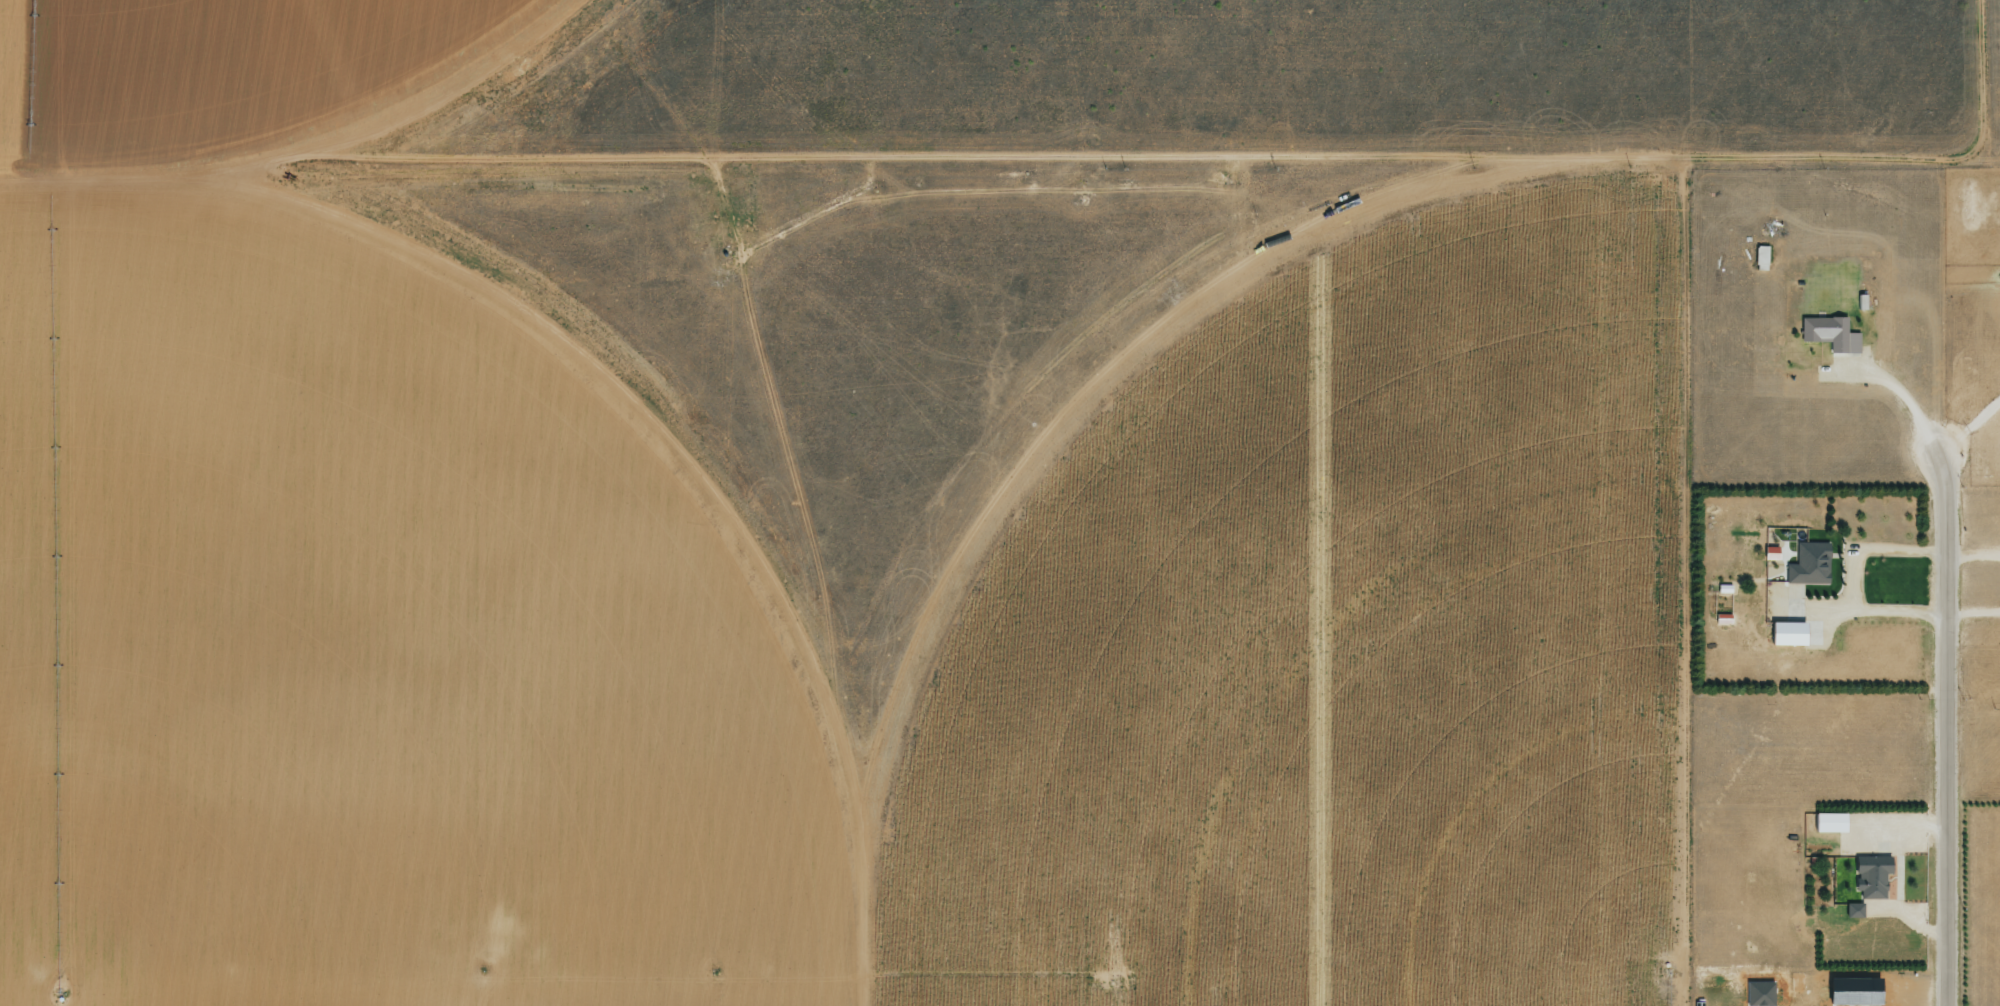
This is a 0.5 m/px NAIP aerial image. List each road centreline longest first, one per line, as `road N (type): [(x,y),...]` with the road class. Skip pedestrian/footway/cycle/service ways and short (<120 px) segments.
road 1 (track): [(1943,1005),(1941,461)]

